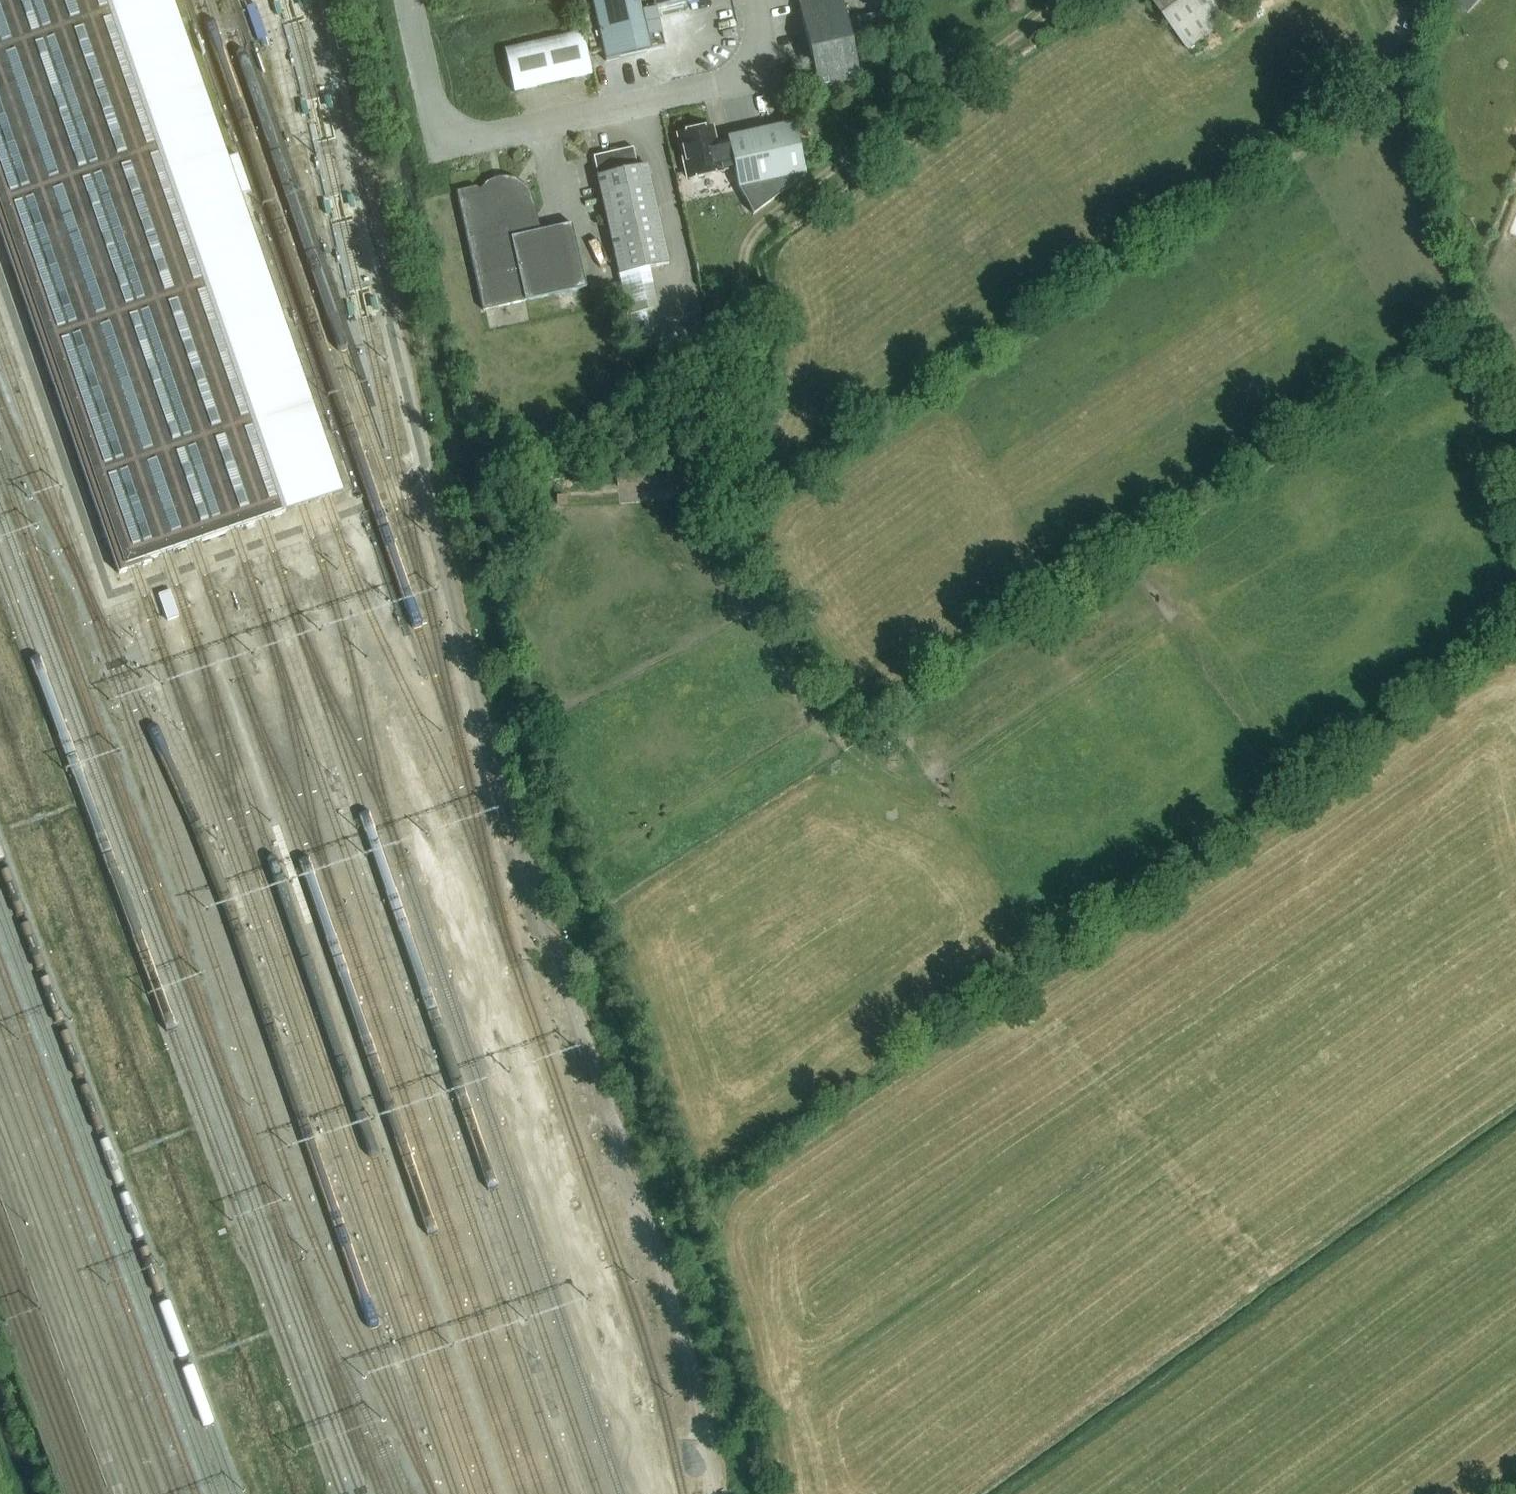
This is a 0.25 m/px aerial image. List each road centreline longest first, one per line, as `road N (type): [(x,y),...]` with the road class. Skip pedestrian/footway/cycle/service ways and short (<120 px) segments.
road 1 (unclassified): [(483,137),(730,83),(749,72),(758,54),(752,0)]
road 2 (unclassified): [(483,137),(439,121),(410,0)]

